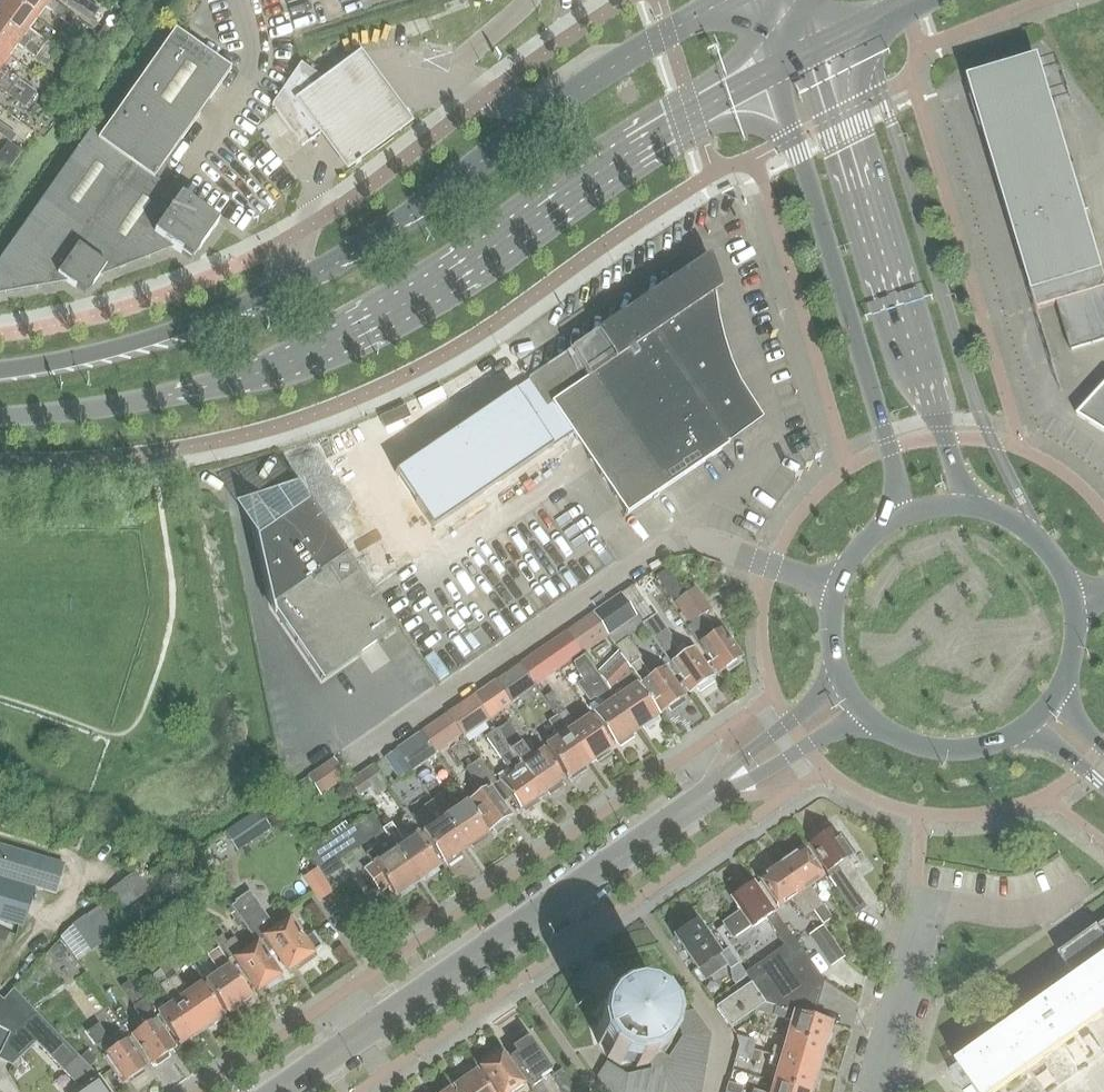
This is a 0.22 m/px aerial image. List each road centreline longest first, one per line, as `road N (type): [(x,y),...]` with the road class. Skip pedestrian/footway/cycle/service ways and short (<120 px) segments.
road 1 (primary): [(0,416),(171,395),(297,359),(449,277),(680,119),(775,69)]
road 2 (secondary): [(278,1091),(697,803)]
road 3 (secondary): [(988,511),(965,486),(911,372),(813,50)]
road 4 (unclassified): [(355,760),(666,546),(698,541),(772,566)]
road 5 (secondary): [(775,69),(894,469),(884,527)]
road 6 (primary): [(553,107),(355,253),(284,283)]
road 7 (primary): [(284,283),(123,347),(0,371)]
road 8 (secondary): [(834,654),(823,689),(805,708),(697,803)]
road 9 (secondary): [(697,803),(831,732),(884,728)]
road 10 (primary): [(726,0),(553,107)]
road 11 (unclassified): [(875,1091),(930,903)]
road 12 (secondary): [(884,728),(928,748),(958,751),(1009,737)]
road 13 (secondary): [(1073,601),(1052,554),(1031,533),(988,511)]

